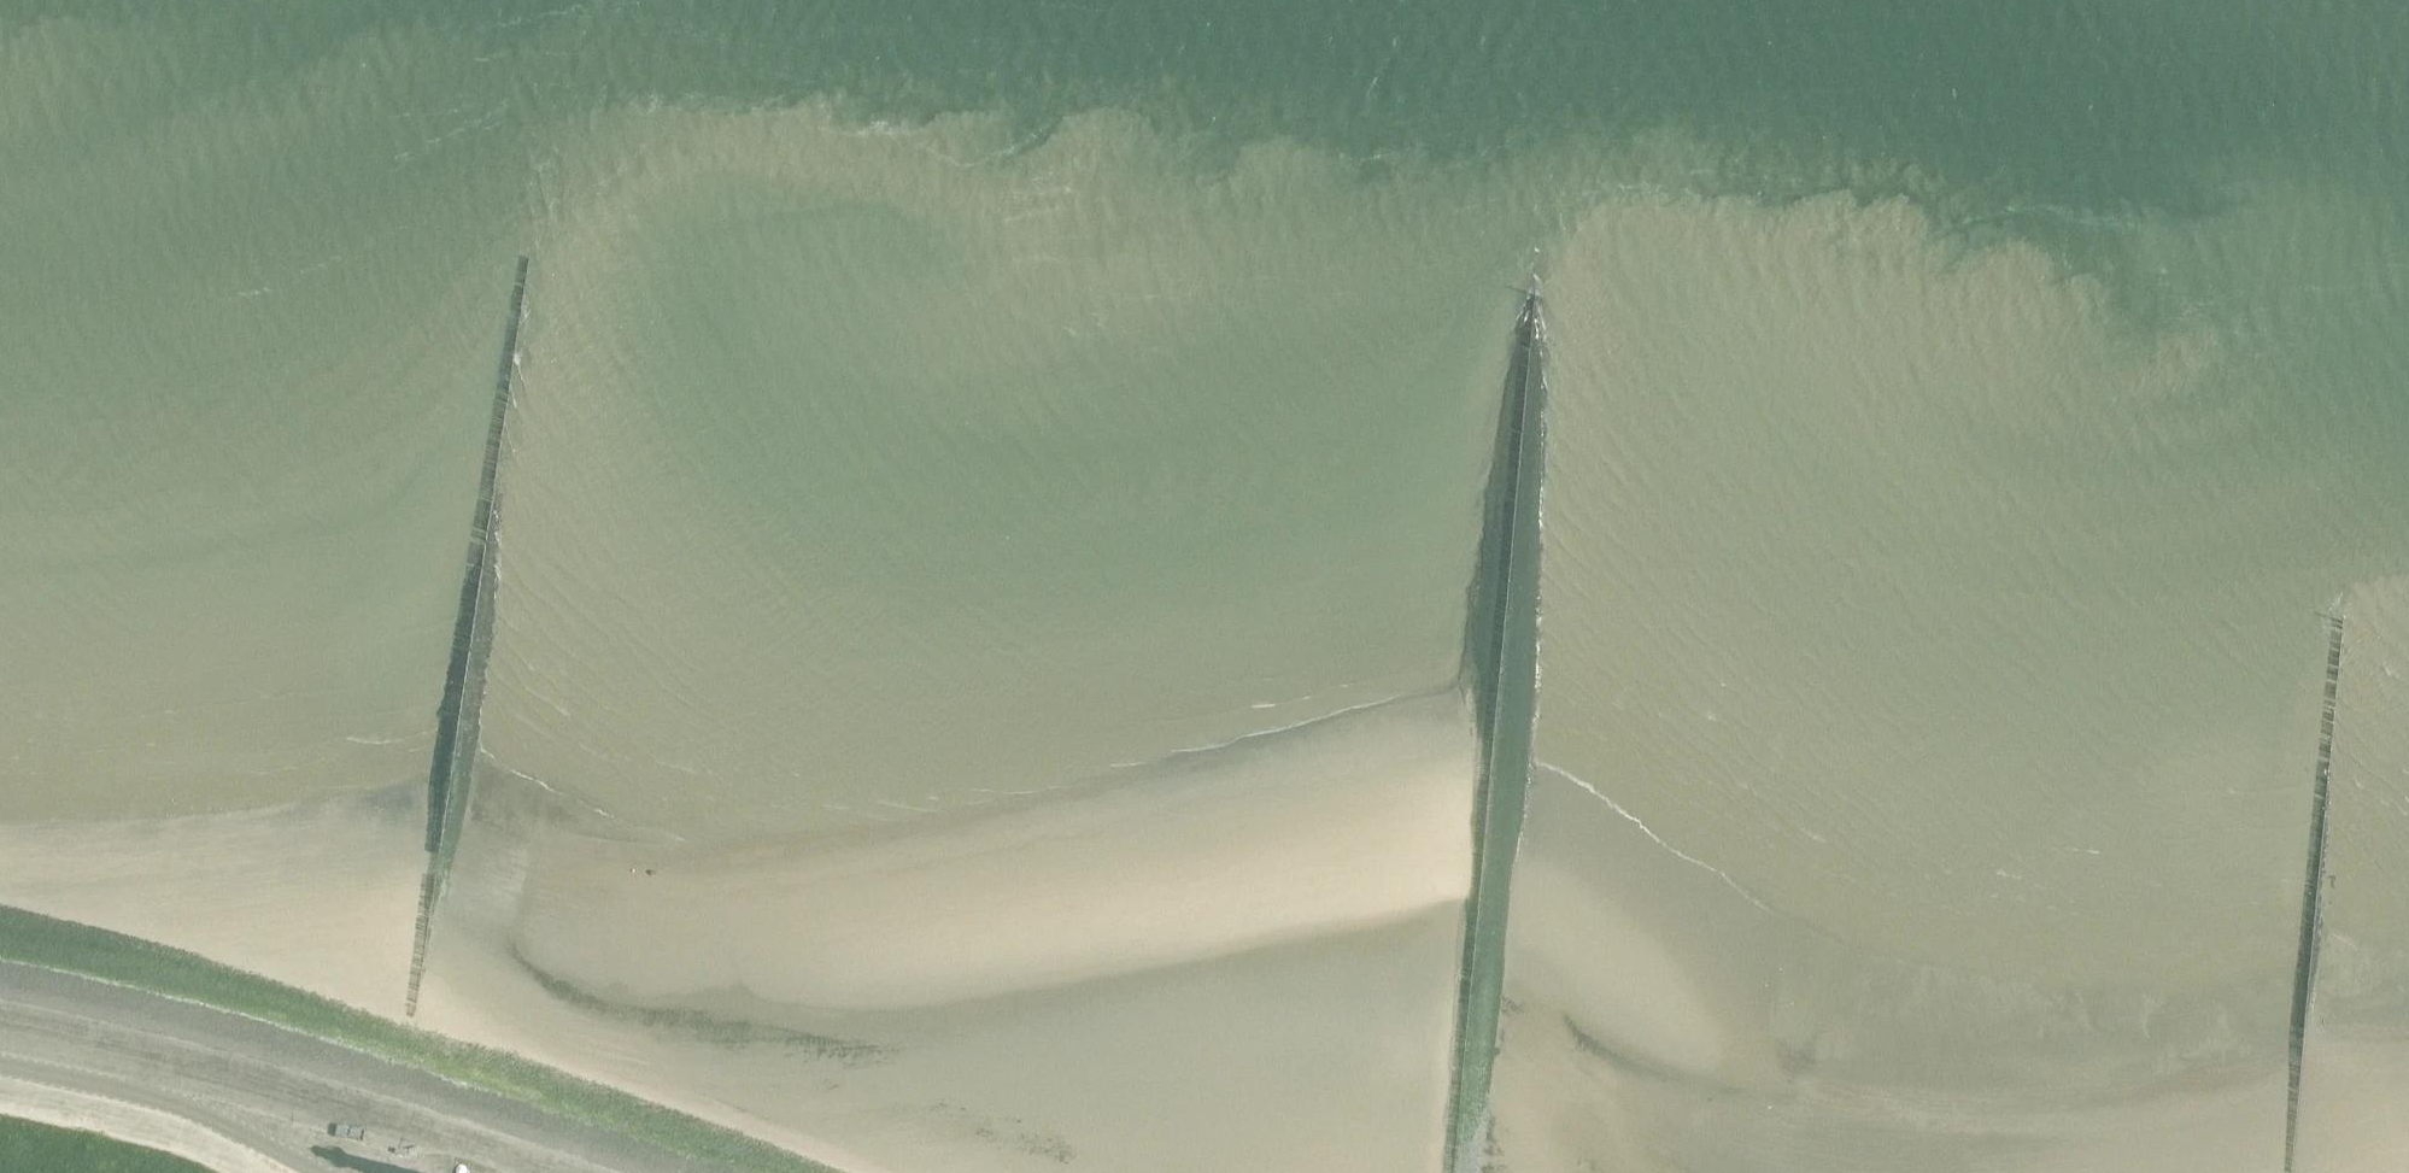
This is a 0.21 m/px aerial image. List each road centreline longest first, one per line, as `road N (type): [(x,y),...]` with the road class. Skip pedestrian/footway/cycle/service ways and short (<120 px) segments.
road 1 (unclassified): [(0,1066),(169,1104),(316,1172)]

